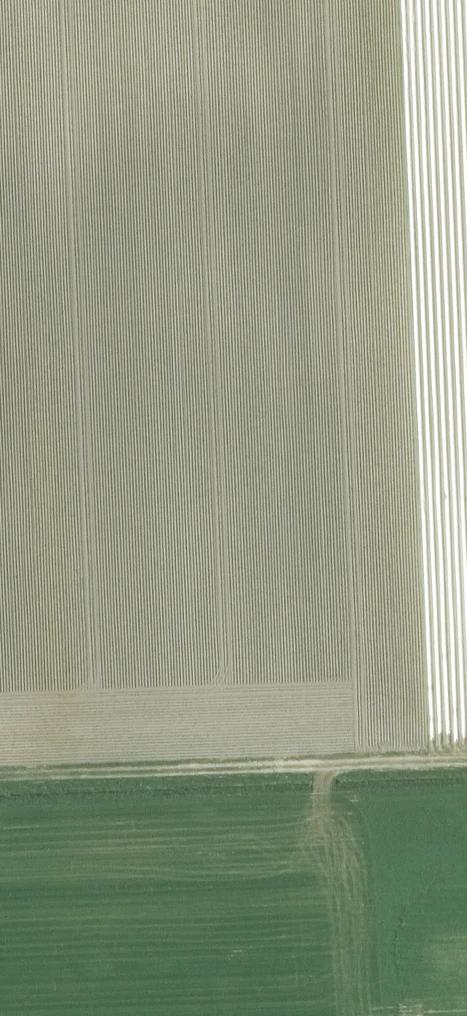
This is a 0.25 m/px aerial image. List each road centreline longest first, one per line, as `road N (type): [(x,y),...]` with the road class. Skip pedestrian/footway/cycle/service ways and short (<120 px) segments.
road 1 (track): [(0,784),(466,766)]

